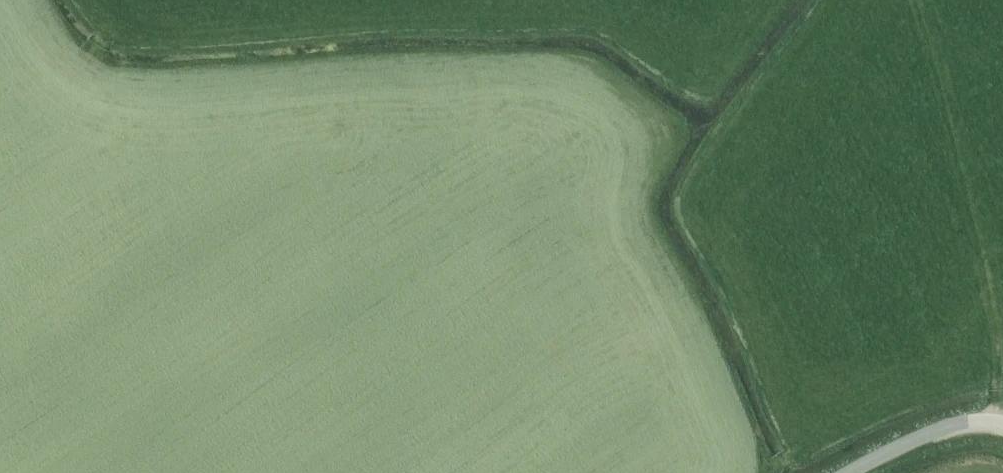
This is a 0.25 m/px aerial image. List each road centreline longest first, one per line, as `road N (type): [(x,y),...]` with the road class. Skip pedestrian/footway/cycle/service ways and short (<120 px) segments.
road 1 (unclassified): [(853,472),(954,429),(1002,428)]

